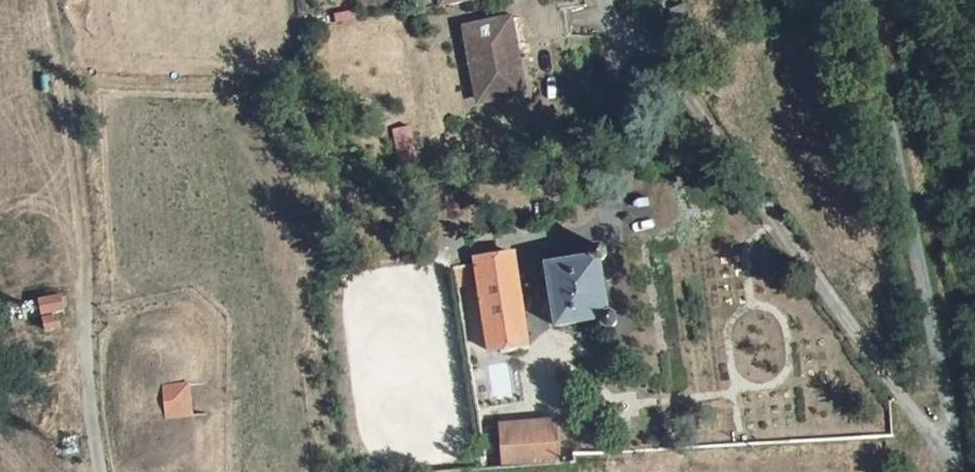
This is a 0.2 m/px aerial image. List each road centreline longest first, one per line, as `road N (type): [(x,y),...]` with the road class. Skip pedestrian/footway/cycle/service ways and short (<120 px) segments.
road 1 (unclassified): [(861,0),(951,471)]
road 2 (residential): [(81,307),(95,471)]

